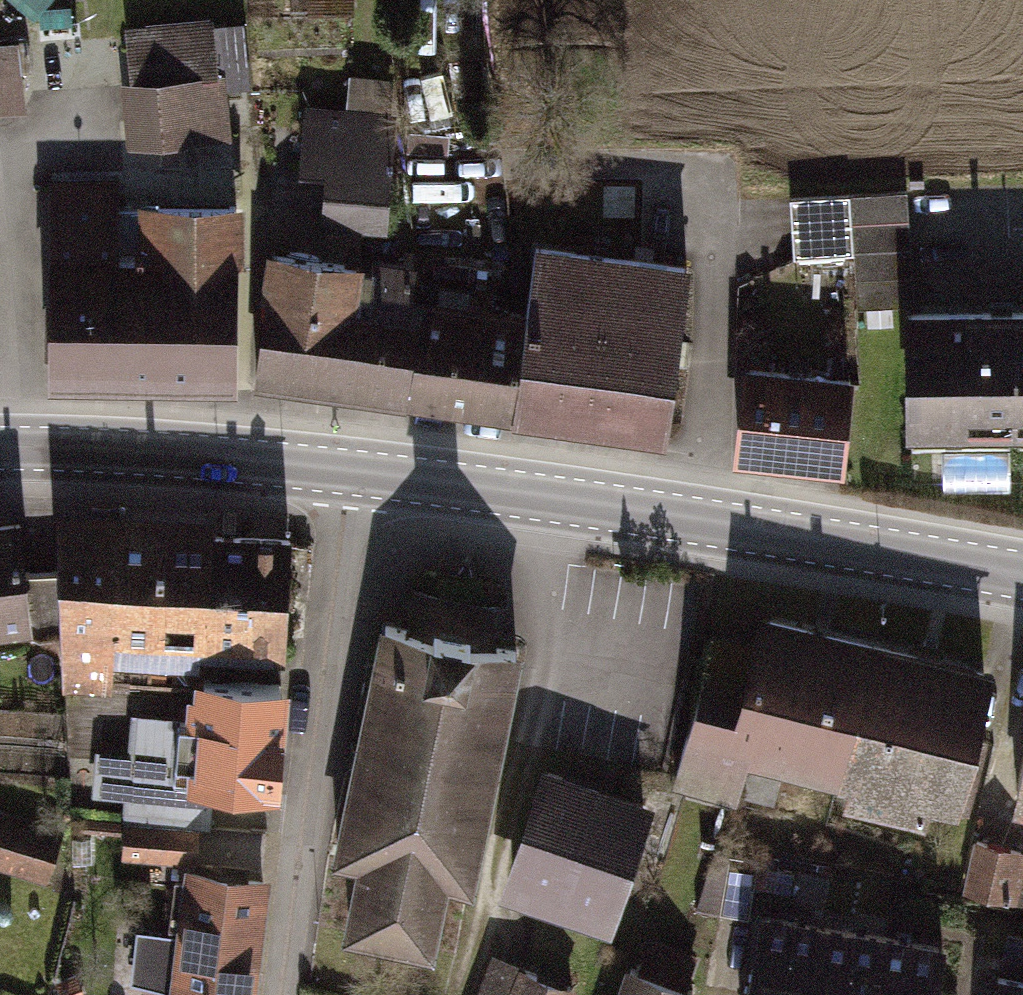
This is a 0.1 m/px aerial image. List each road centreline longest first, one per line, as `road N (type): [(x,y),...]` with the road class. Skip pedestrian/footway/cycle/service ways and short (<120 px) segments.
road 1 (secondary): [(1022,580),(355,474)]
road 2 (residential): [(355,474),(286,994)]
road 3 (secondary): [(355,474),(0,450)]

